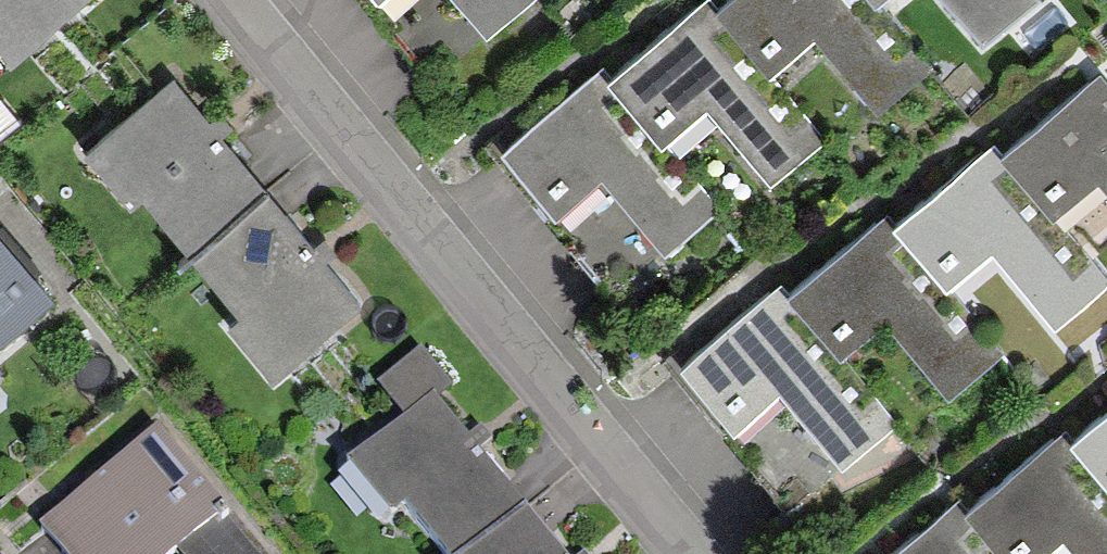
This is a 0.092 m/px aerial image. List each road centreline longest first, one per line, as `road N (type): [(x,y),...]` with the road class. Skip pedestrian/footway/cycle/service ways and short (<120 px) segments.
road 1 (residential): [(689,553),(231,0)]

